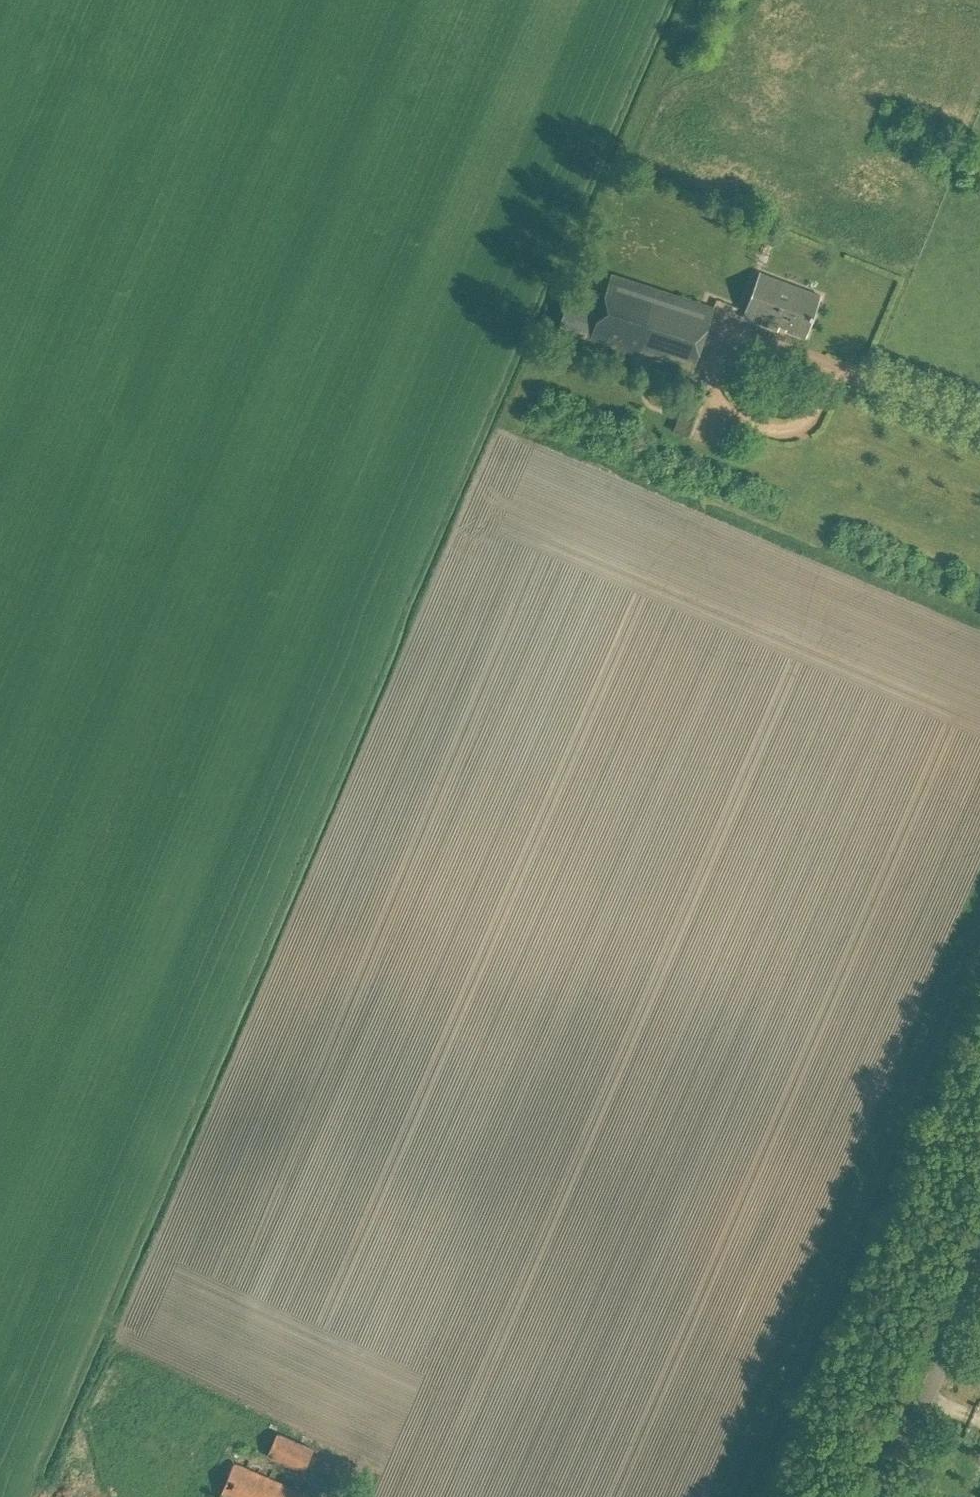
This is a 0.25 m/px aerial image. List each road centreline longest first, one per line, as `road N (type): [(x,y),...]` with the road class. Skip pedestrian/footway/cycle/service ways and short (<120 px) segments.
road 1 (unclassified): [(858,1496),(979,1212)]

